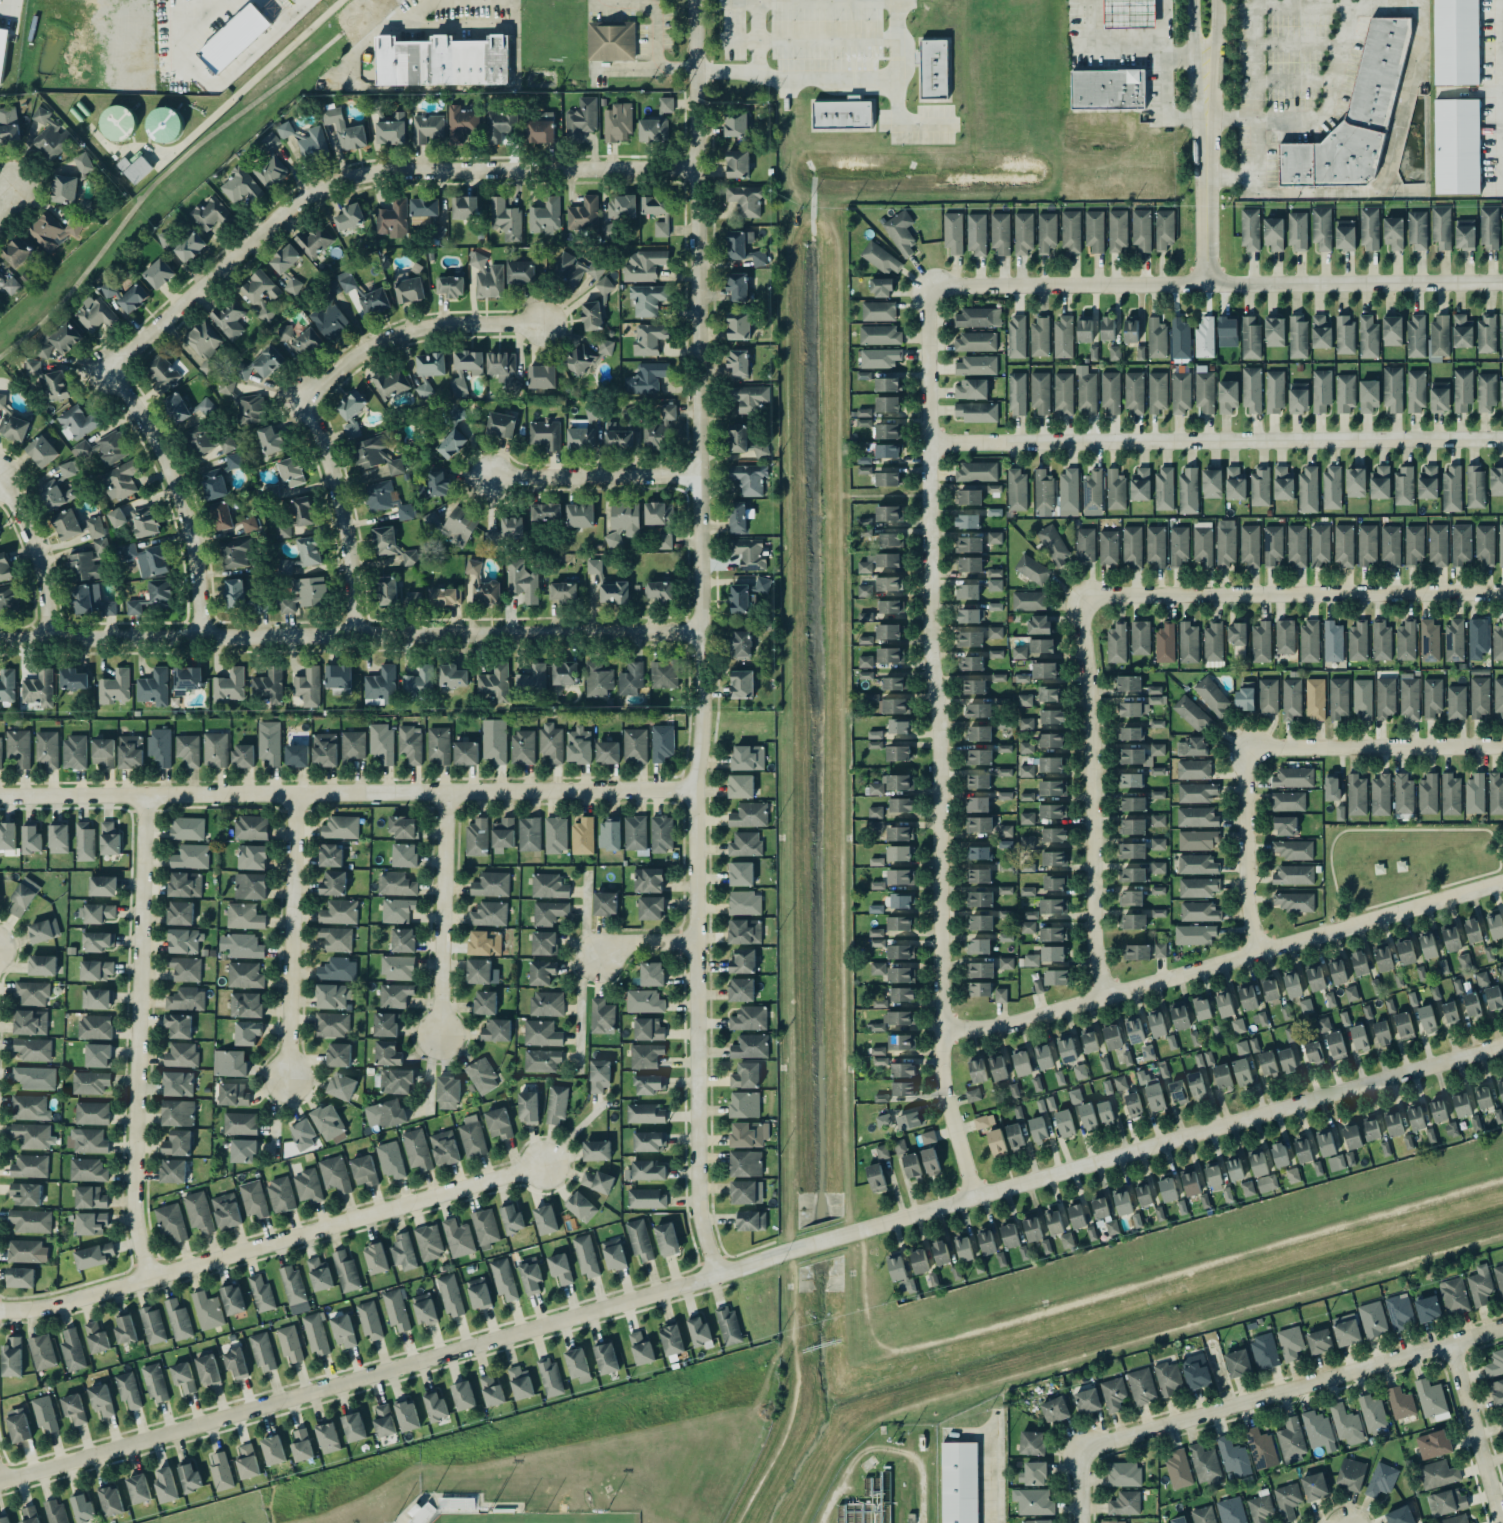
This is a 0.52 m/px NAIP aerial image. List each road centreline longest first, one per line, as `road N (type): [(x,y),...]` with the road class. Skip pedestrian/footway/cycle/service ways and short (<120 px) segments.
road 1 (residential): [(1502,1044),(0,1481)]
road 2 (residential): [(716,1275),(697,1216),(692,0)]
road 3 (residential): [(926,287),(941,1033),(948,1113),(972,1196)]
road 4 (residential): [(0,640),(696,631)]
road 5 (residential): [(0,799),(691,789)]
road 6 (residential): [(695,166),(398,169),(351,177),(299,204),(113,370)]
road 7 (residential): [(941,1033),(1010,1026),(1502,881)]
road 8 (residential): [(1502,284),(926,287)]
road 9 (residential): [(928,442),(1502,441)]
road 10 (residential): [(0,1311),(49,1309),(539,1168)]
road 11 (residential): [(150,798),(129,1148),(149,1282)]
road 12 (residential): [(360,635),(350,524),(319,399),(366,352),(417,329),(539,325)]
road 13 (residential): [(1258,953),(1244,889),(1244,750),(1502,748)]
road 14 (residential): [(1078,1453),(1502,1329)]
road 15 (residential): [(1078,596),(1502,595)]
road 16 (residential): [(1104,998),(1093,957),(1078,596)]
road 17 (residential): [(113,370),(156,430),(182,488),(200,548),(206,637)]
road 18 (residential): [(295,800),(286,1078)]
road 19 (residential): [(448,795),(438,1037)]
road 20 (residential): [(1205,56),(1209,283)]
road 21 (residential): [(698,476),(488,476)]
road 22 (residential): [(1446,1345),(1498,1522)]
road 23 (residential): [(0,478),(42,547),(55,639)]

